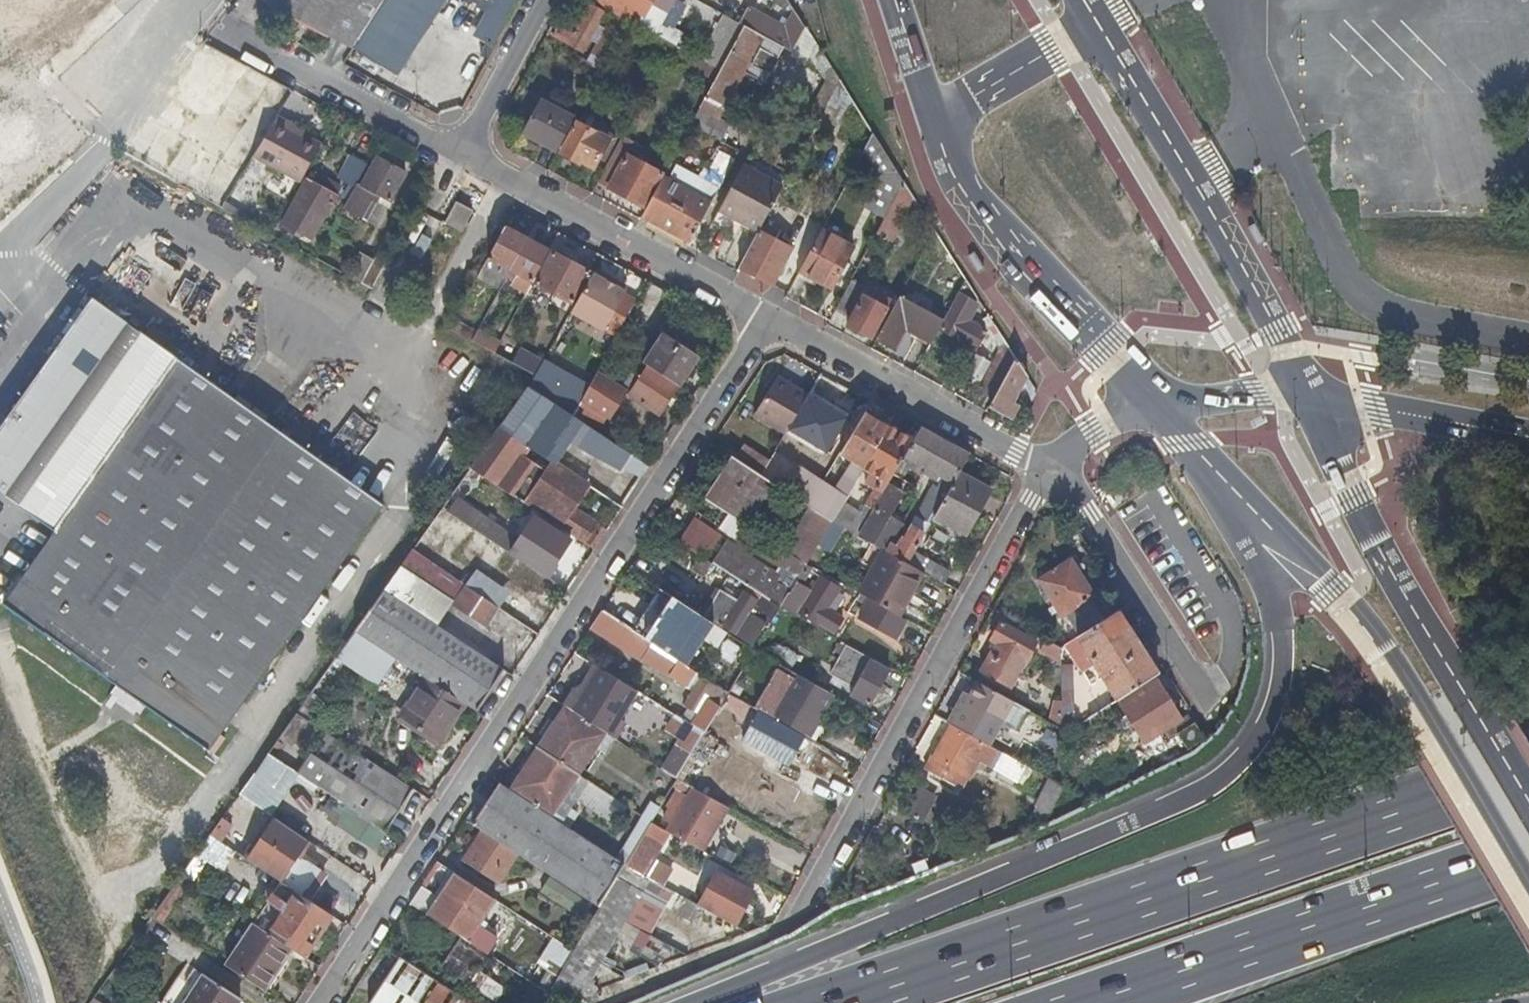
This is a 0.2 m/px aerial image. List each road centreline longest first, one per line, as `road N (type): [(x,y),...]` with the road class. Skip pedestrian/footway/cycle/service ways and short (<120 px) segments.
road 1 (residential): [(322,1002),(753,316)]
road 2 (motorway): [(1528,766),(844,1002)]
road 3 (primary): [(1160,408),(1345,593),(1528,883)]
road 4 (residential): [(1054,469),(814,881)]
road 5 (motorway): [(1105,1002),(1528,859)]
road 6 (primary): [(1298,383),(1218,222),(1100,21)]
road 7 (primary): [(932,128),(1018,264),(1160,408)]
road 8 (residential): [(753,316),(1054,469)]
road 9 (primary): [(1528,800),(1362,510)]
road 10 (residential): [(463,159),(753,316)]
road 11 (residential): [(1200,690),(1054,469)]
road 12 (residential): [(463,159),(233,37)]
road 13 (primary): [(1100,21),(932,128)]
road 14 (residential): [(548,0),(463,159)]
road 15 (primary): [(1362,510),(1298,383)]
road 16 (primary): [(1160,408),(1298,383)]
road 17 (primary): [(1435,407),(1298,383)]
road 18 (primary): [(891,0),(932,128)]
road 19 (primary): [(1362,510),(1387,458),(1435,407)]
road 20 (residential): [(1054,469),(1086,436),(1160,408)]

